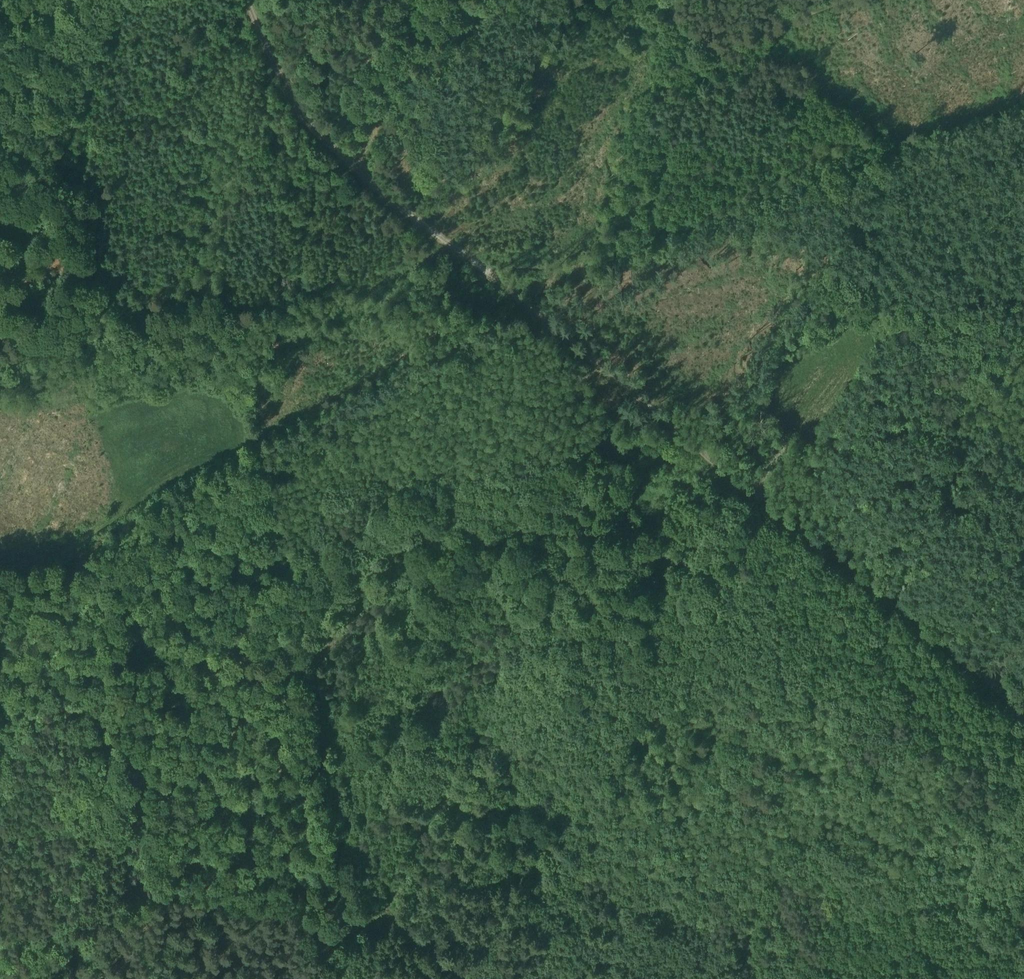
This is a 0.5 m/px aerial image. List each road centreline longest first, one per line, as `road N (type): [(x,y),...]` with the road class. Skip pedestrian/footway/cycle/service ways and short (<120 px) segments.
road 1 (track): [(248,0),(316,153),(535,313),(1023,721)]

